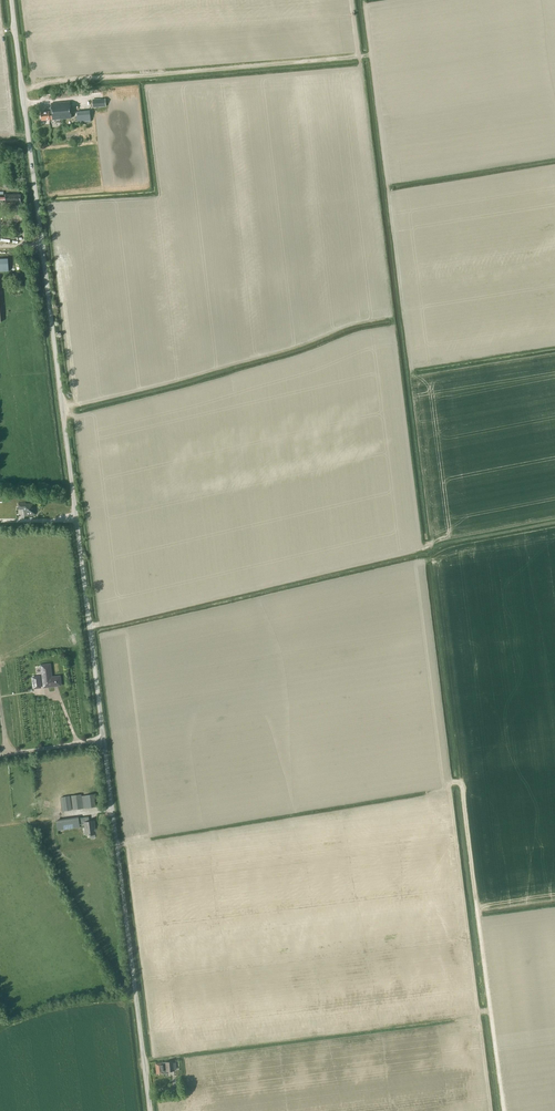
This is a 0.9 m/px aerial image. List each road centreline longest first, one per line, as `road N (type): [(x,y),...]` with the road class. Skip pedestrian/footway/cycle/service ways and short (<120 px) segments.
road 1 (unclassified): [(150,1110),(10,0)]
road 2 (track): [(504,1110),(461,784),(451,782),(448,763)]

